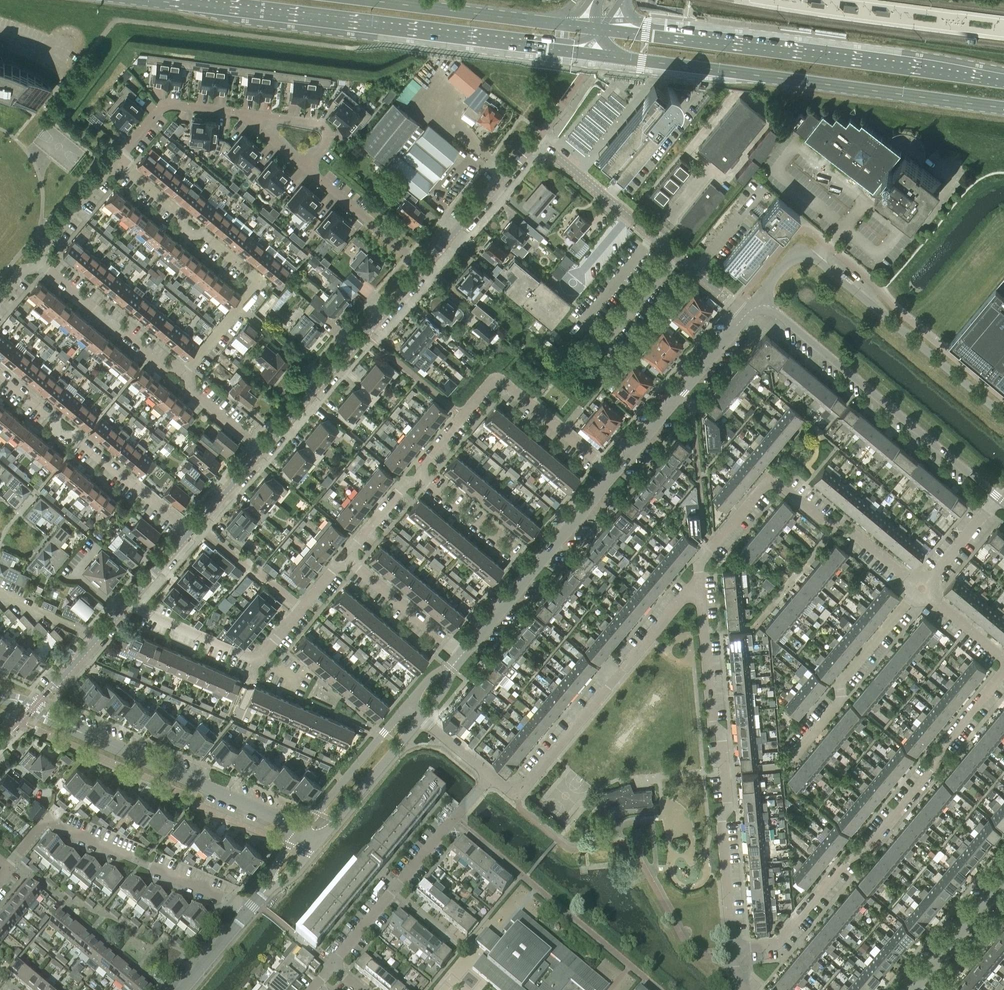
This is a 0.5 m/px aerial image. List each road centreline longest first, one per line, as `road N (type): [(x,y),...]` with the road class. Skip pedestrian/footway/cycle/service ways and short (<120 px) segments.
road 1 (primary): [(152,0),(591,54)]
road 2 (primary): [(591,54),(1003,108)]
road 3 (primary): [(1003,82),(600,29)]
road 4 (residential): [(733,949),(776,944),(1003,669)]
road 5 (tertiary): [(1003,417),(807,254),(798,251),(759,299)]
road 6 (residential): [(919,590),(771,479),(699,564),(698,580)]
road 7 (tertiary): [(759,299),(999,498)]
road 8 (residential): [(185,372),(260,282),(205,235),(183,228),(181,215),(115,160)]
road 9 (residential): [(698,580),(522,789),(511,791),(491,776)]
road 10 (tertiary): [(300,830),(33,708)]
road 11 (residential): [(246,914),(48,819),(6,869)]
road 12 (residential): [(724,769),(782,766),(919,590)]
road 13 (residential): [(610,476),(496,379),(423,461),(420,480)]
road 14 (unclassified): [(733,302),(536,139)]
road 15 (residential): [(331,965),(491,776)]
road 16 (residential): [(189,532),(0,373)]
road 17 (residential): [(261,450),(424,266)]
road 18 (primary): [(590,28),(369,0)]
road 19 (tertiary): [(610,476),(746,313)]
road 20 (residential): [(724,769),(722,734),(712,725),(698,580)]
road 21 (residential): [(185,372),(165,367),(39,263)]
road 22 (residential): [(733,949),(724,769)]
road 23 (residential): [(115,160),(167,104),(244,114),(257,125)]
road 24 (residential): [(424,266),(536,139)]
road 25 (tertiary): [(405,707),(300,830)]
road 26 (tertiary): [(320,840),(421,719)]
road 27 (residential): [(305,168),(424,266)]
road 28 (residential): [(530,572),(420,480)]
road 29 (residential): [(460,656),(352,564)]
road 30 (residential): [(255,658),(125,606)]
road 31 (residential): [(917,989),(1003,886)]
road 32 (residential): [(195,526),(301,608)]
road 33 (residential): [(39,263),(45,242),(115,160)]
road 34 (tertiary): [(530,572),(610,476)]
road 35 (residential): [(919,590),(999,498)]
road 36 (residential): [(257,125),(291,118),(320,123),(328,139),(305,168)]

